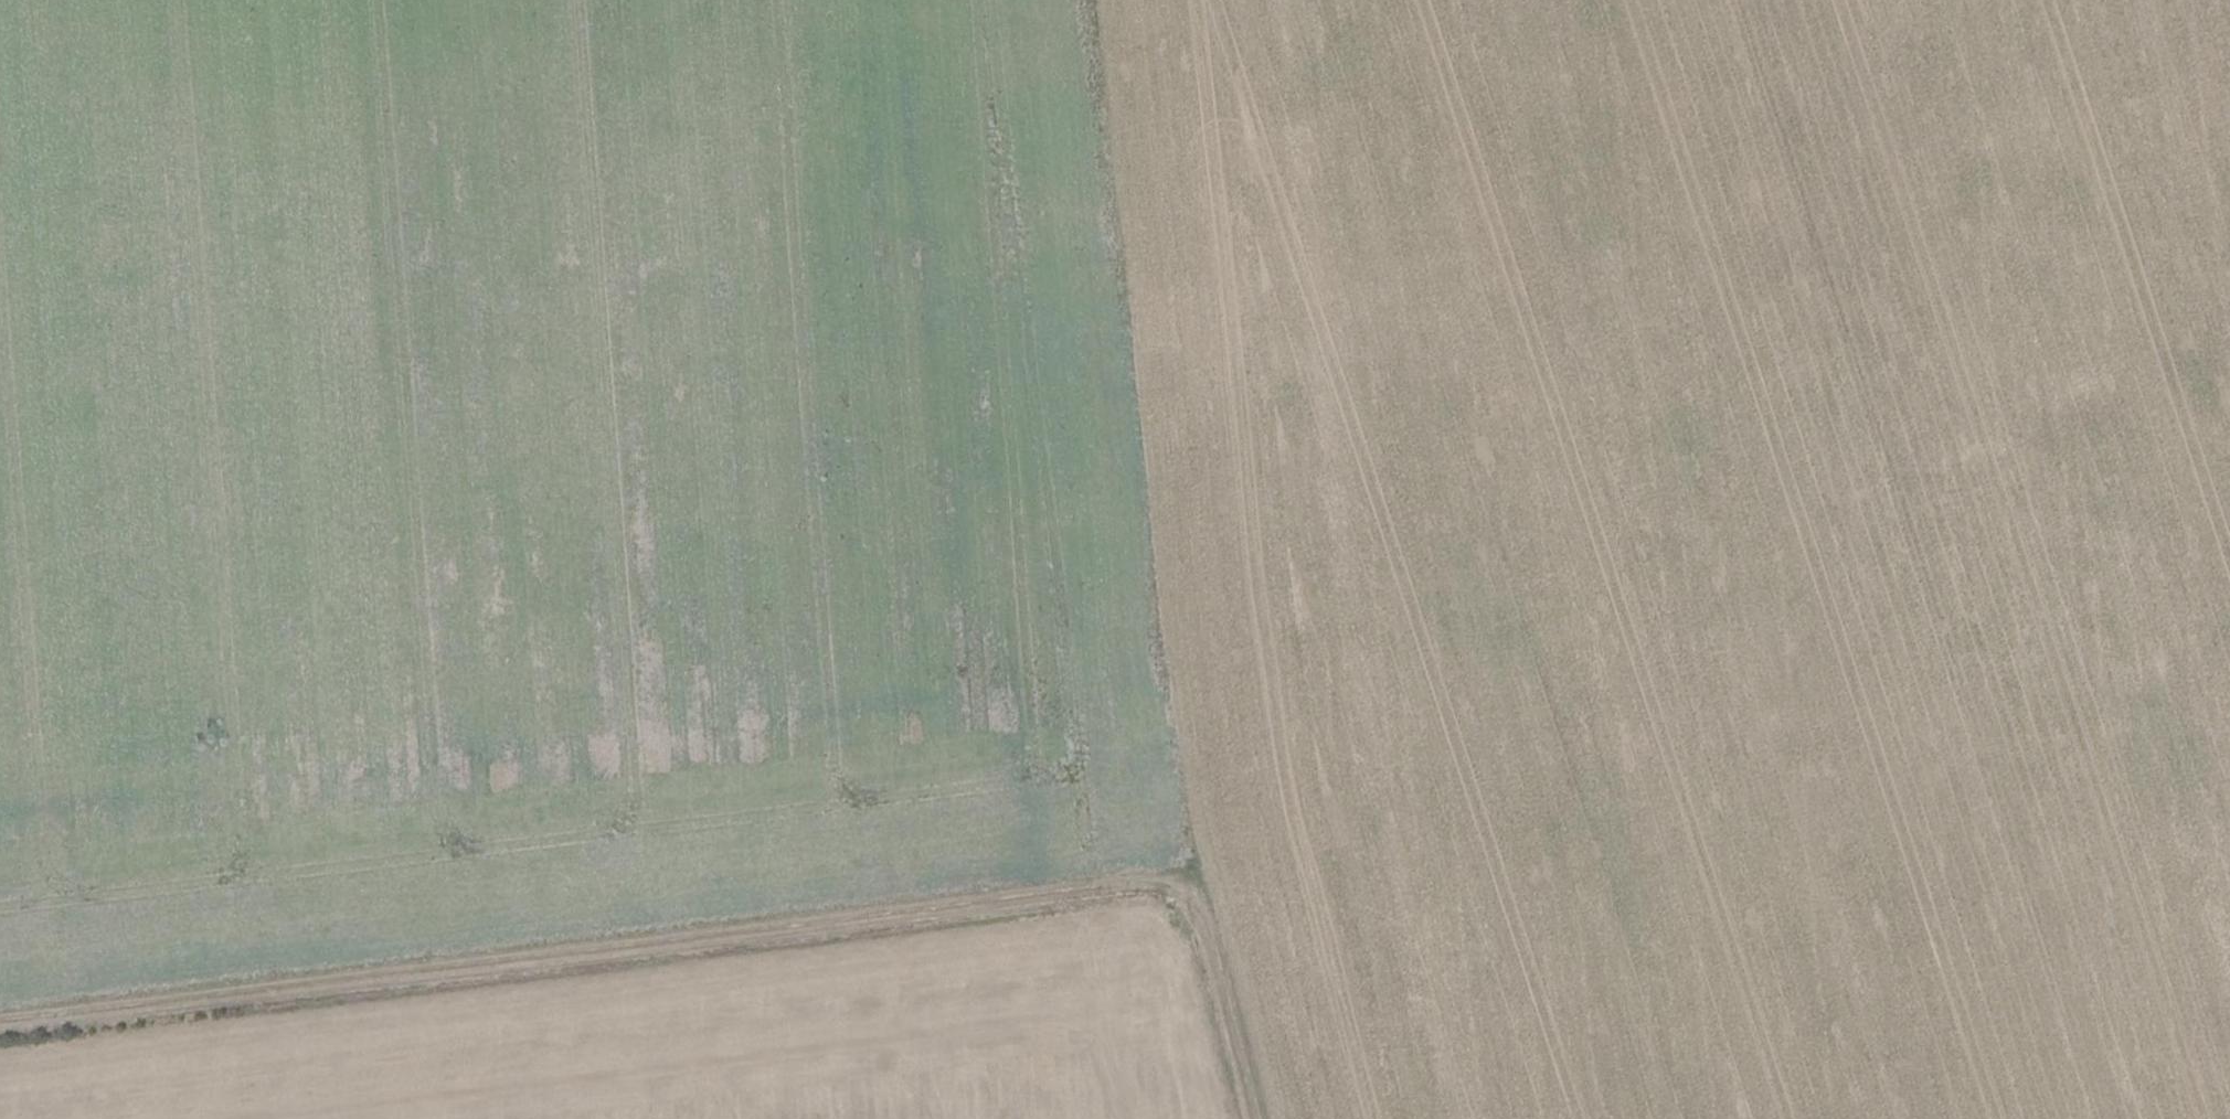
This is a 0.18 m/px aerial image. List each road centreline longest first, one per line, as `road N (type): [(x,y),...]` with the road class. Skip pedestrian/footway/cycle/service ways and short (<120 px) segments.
road 1 (track): [(1198,885),(0,1030)]

